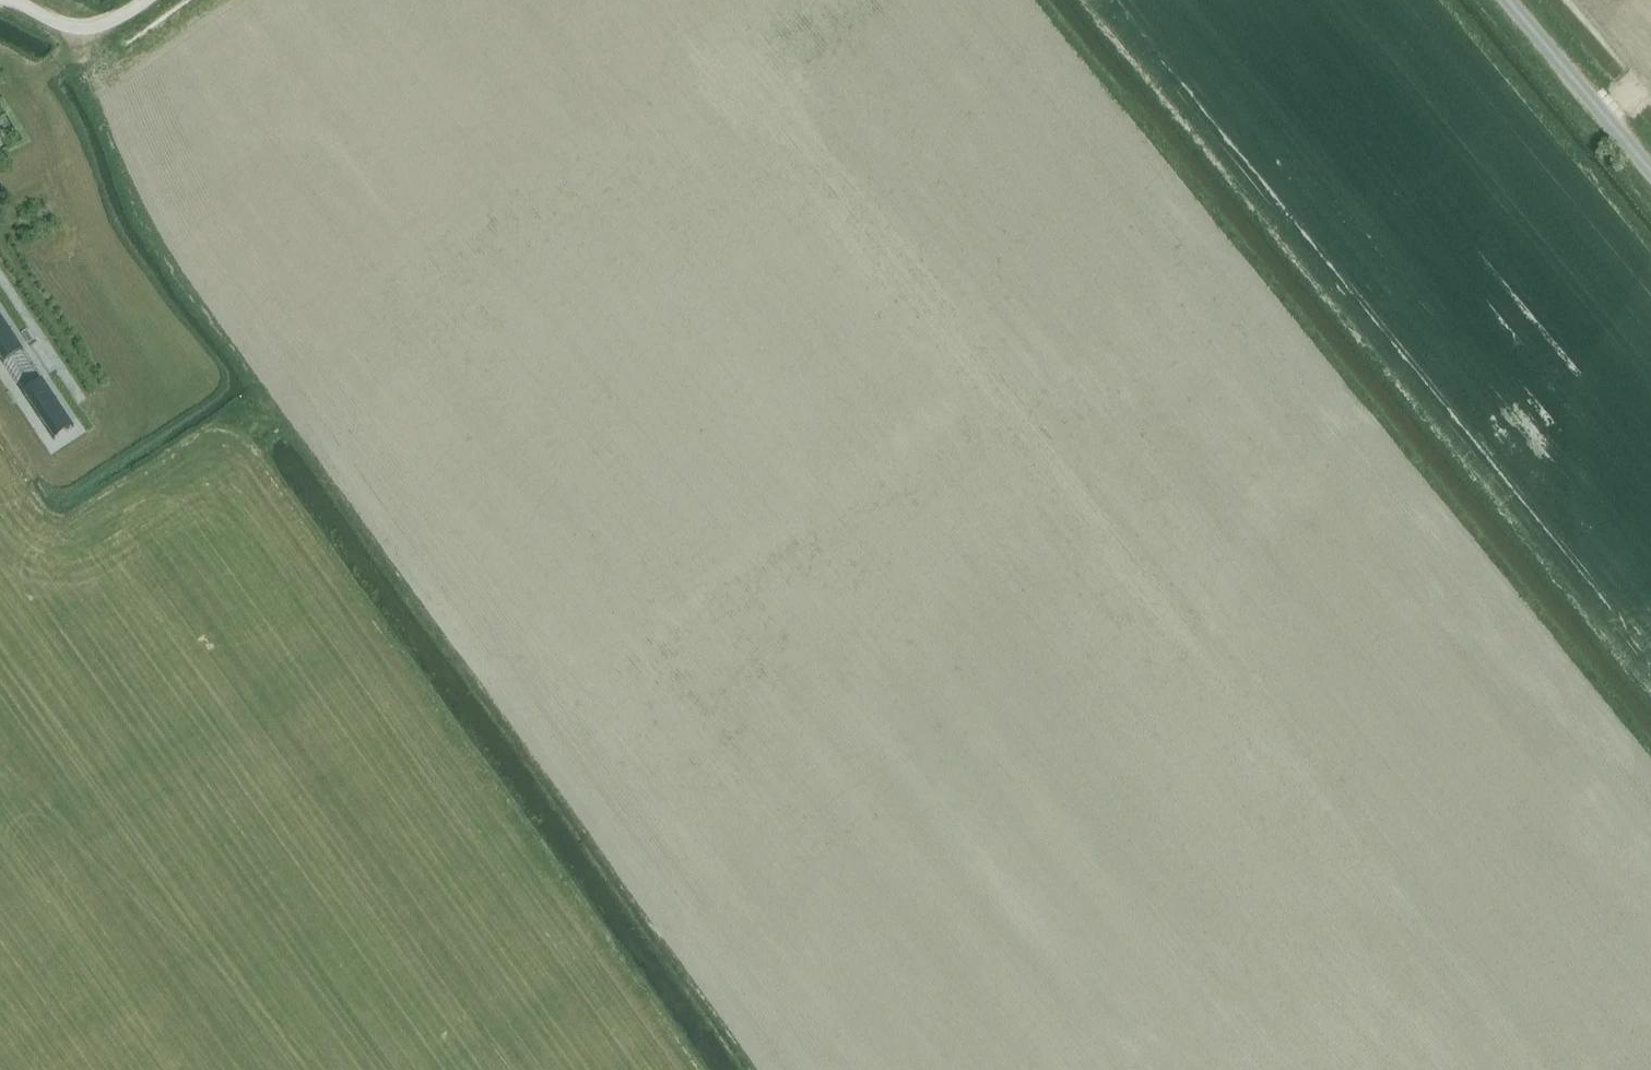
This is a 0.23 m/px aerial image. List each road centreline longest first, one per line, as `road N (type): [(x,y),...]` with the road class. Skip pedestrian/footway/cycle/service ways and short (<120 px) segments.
road 1 (tertiary): [(1650,174),(1506,0)]
road 2 (unclassified): [(145,0),(100,27),(66,25),(19,0)]

